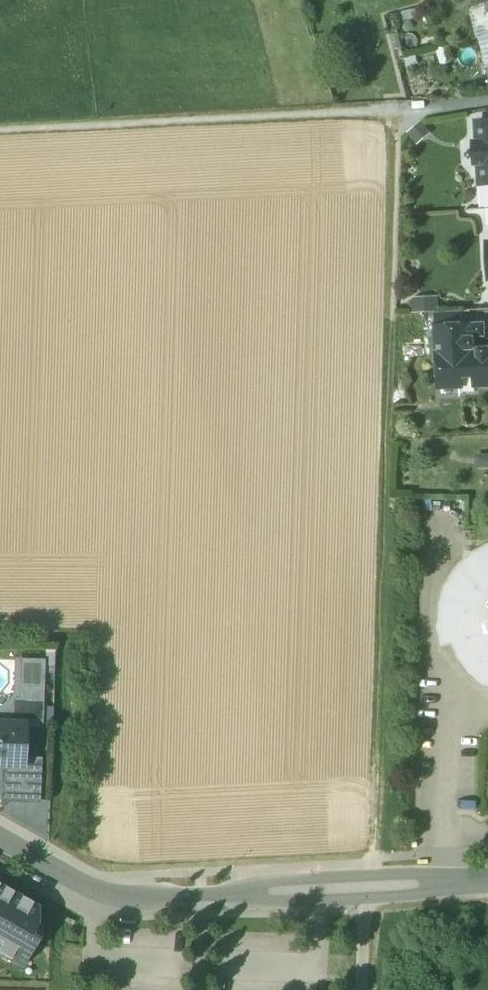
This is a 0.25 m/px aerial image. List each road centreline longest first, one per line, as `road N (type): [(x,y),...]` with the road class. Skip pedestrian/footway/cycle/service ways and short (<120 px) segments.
road 1 (track): [(392,112),(374,858)]
road 2 (unclassified): [(93,892),(200,899),(487,883)]

